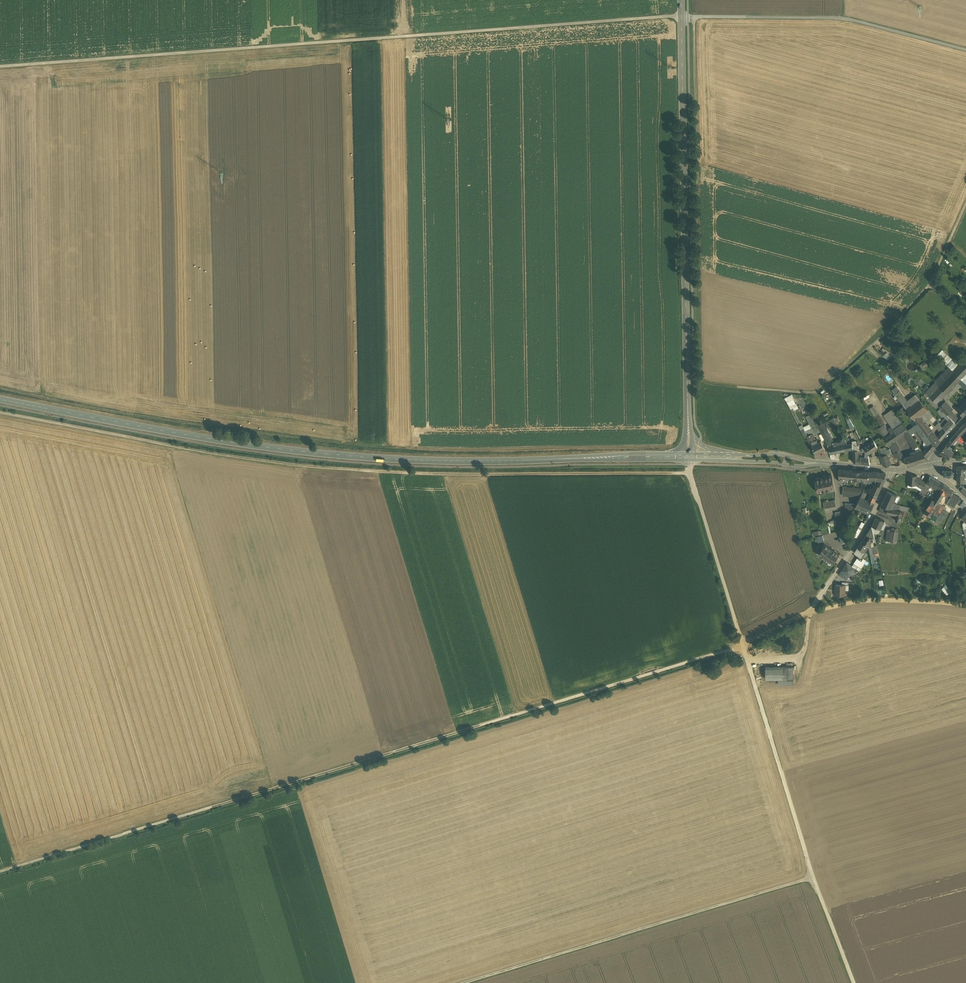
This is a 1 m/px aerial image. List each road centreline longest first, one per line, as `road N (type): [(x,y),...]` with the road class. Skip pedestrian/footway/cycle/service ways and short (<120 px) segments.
road 1 (track): [(0,66),(681,16),(842,18),(965,51)]
road 2 (track): [(0,871),(743,645)]
road 3 (track): [(693,17),(702,380),(823,390),(931,285),(965,204)]
road 4 (track): [(0,413),(335,469),(689,473)]
road 5 (secondary): [(578,460),(317,454),(0,400)]
road 6 (tertiary): [(681,0),(688,407)]
road 7 (track): [(462,982),(812,877)]
road 8 (track): [(743,645),(812,877),(853,982)]
road 9 (track): [(688,460),(743,645)]
road 10 (residential): [(892,470),(869,522),(808,612)]
road 11 (track): [(965,605),(863,600),(808,612)]
road 12 (secondary): [(688,460),(823,464)]

